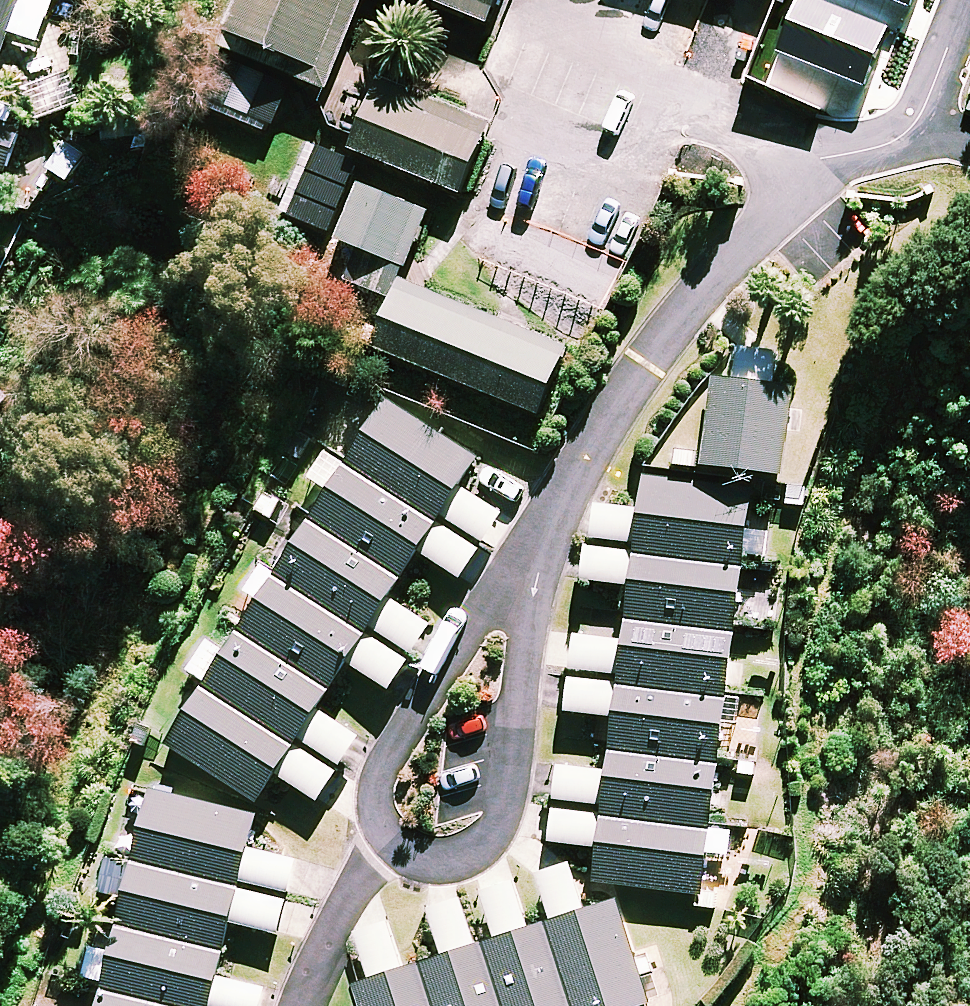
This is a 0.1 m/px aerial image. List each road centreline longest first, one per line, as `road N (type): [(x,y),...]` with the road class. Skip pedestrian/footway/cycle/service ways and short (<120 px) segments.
road 1 (residential): [(920,119),(895,140),(823,164),(767,213),(645,363),(539,544)]
road 2 (residential): [(539,544),(494,834),(444,863),(419,861),(388,845)]
road 3 (residential): [(388,845),(377,823),(385,759),(488,593),(539,544)]
road 4 (residential): [(388,845),(299,1005)]
road 5 (residential): [(966,0),(920,119)]

